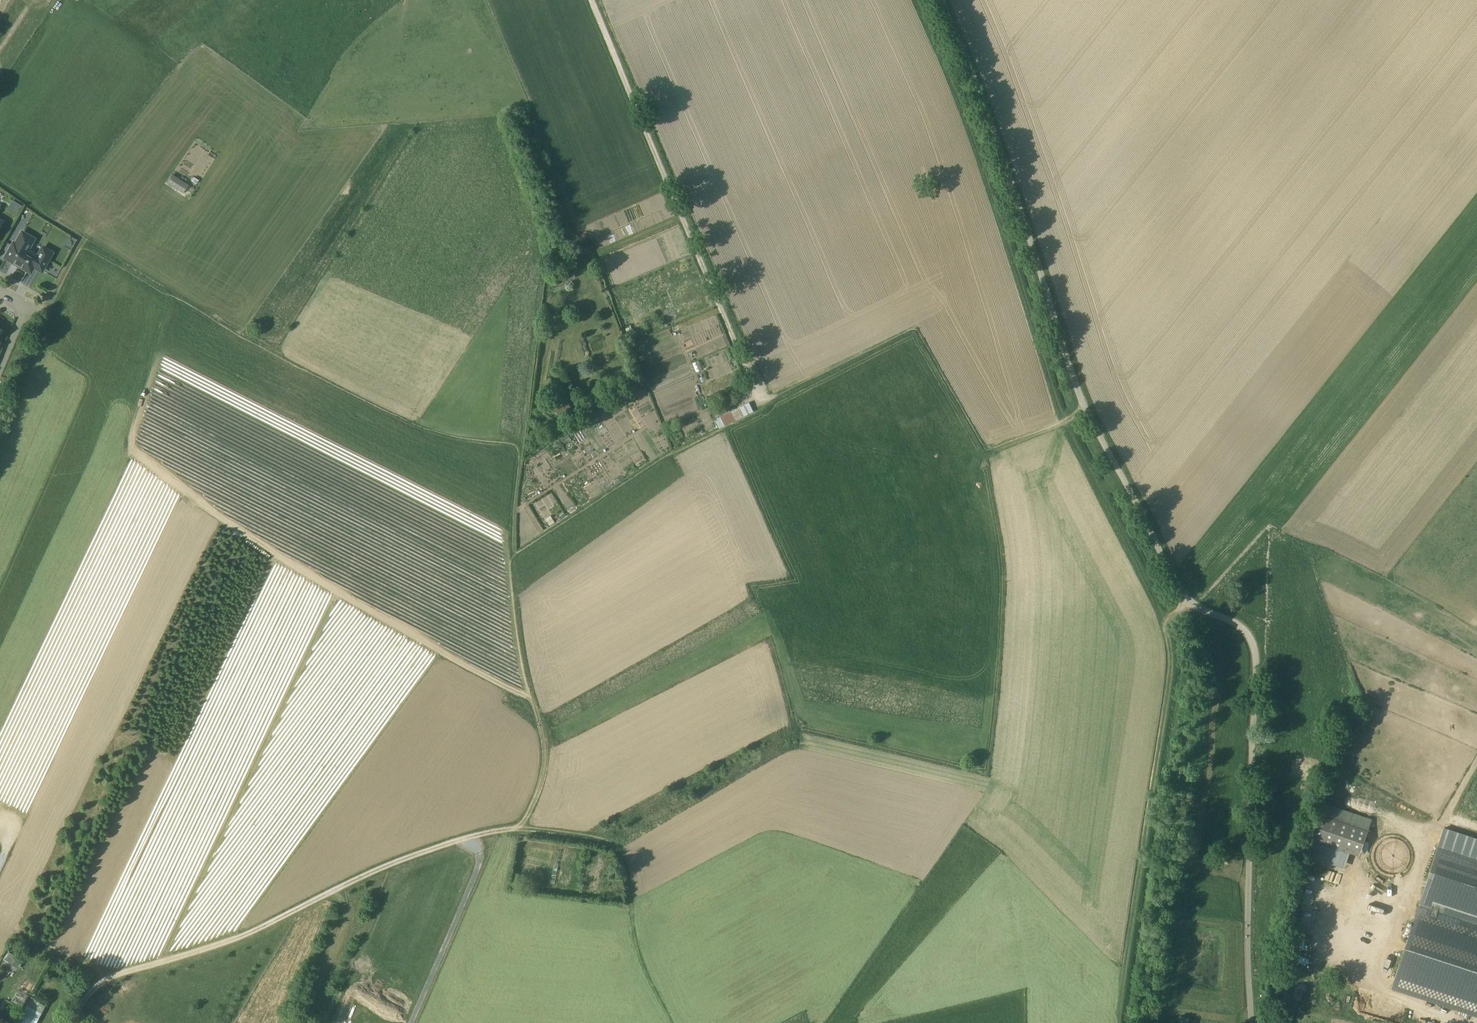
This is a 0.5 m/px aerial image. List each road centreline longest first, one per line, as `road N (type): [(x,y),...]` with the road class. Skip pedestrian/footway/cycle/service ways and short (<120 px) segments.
road 1 (unclassified): [(1250,1022),(1246,633),(1190,605),(1088,410),(944,0)]
road 2 (track): [(591,0),(762,399)]
road 3 (track): [(1127,1022),(1129,942),(1179,648),(1175,617),(1190,605)]

